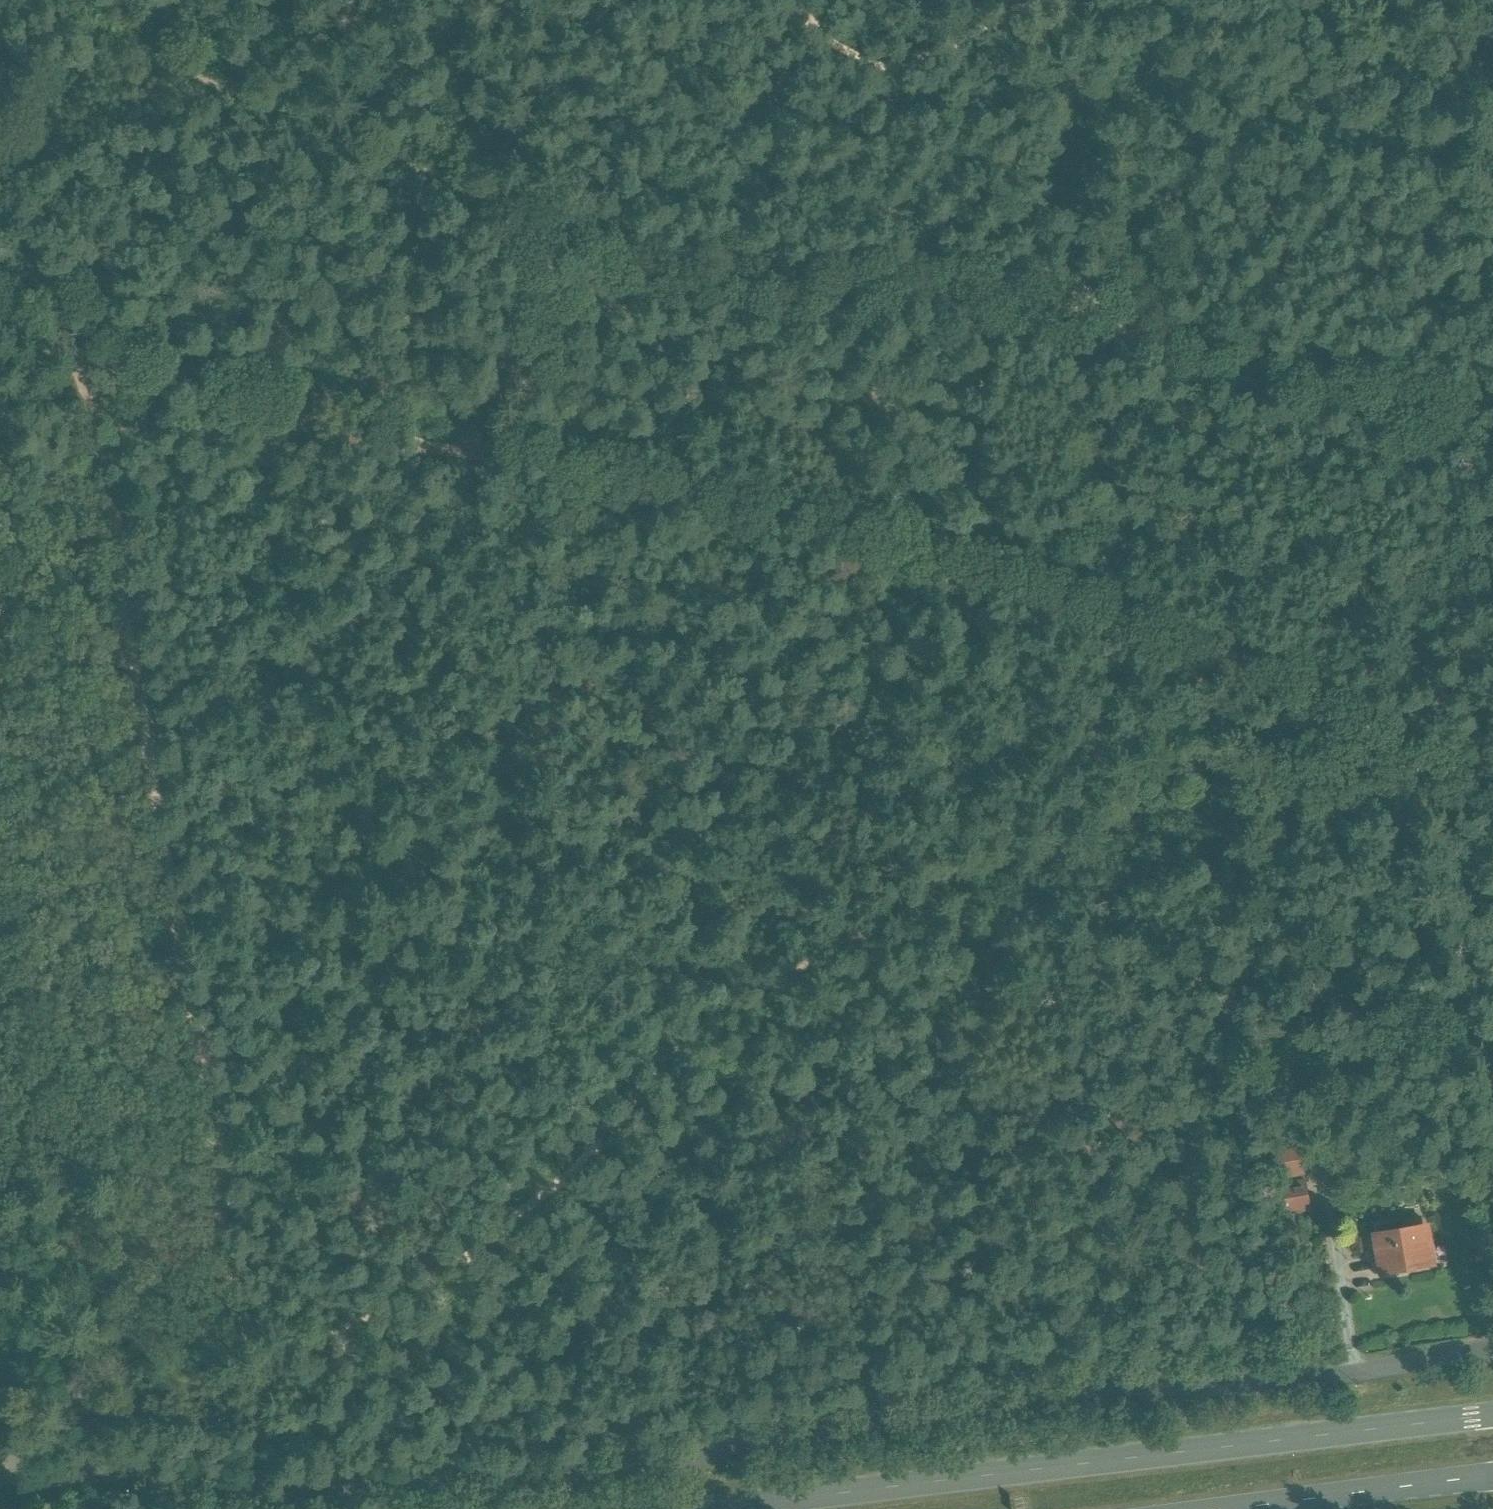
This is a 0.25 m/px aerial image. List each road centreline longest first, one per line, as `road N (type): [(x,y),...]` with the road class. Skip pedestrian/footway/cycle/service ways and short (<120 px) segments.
road 1 (unclassified): [(1492,1350),(1300,1382),(1110,1386),(912,1412),(581,1471),(423,1480),(0,1482)]
road 2 (primary): [(1492,1415),(710,1508)]
road 3 (track): [(1401,759),(1304,702),(1059,603),(691,509)]
road 4 (primary): [(1247,1508),(1492,1477)]
road 5 (track): [(691,509),(511,481)]

